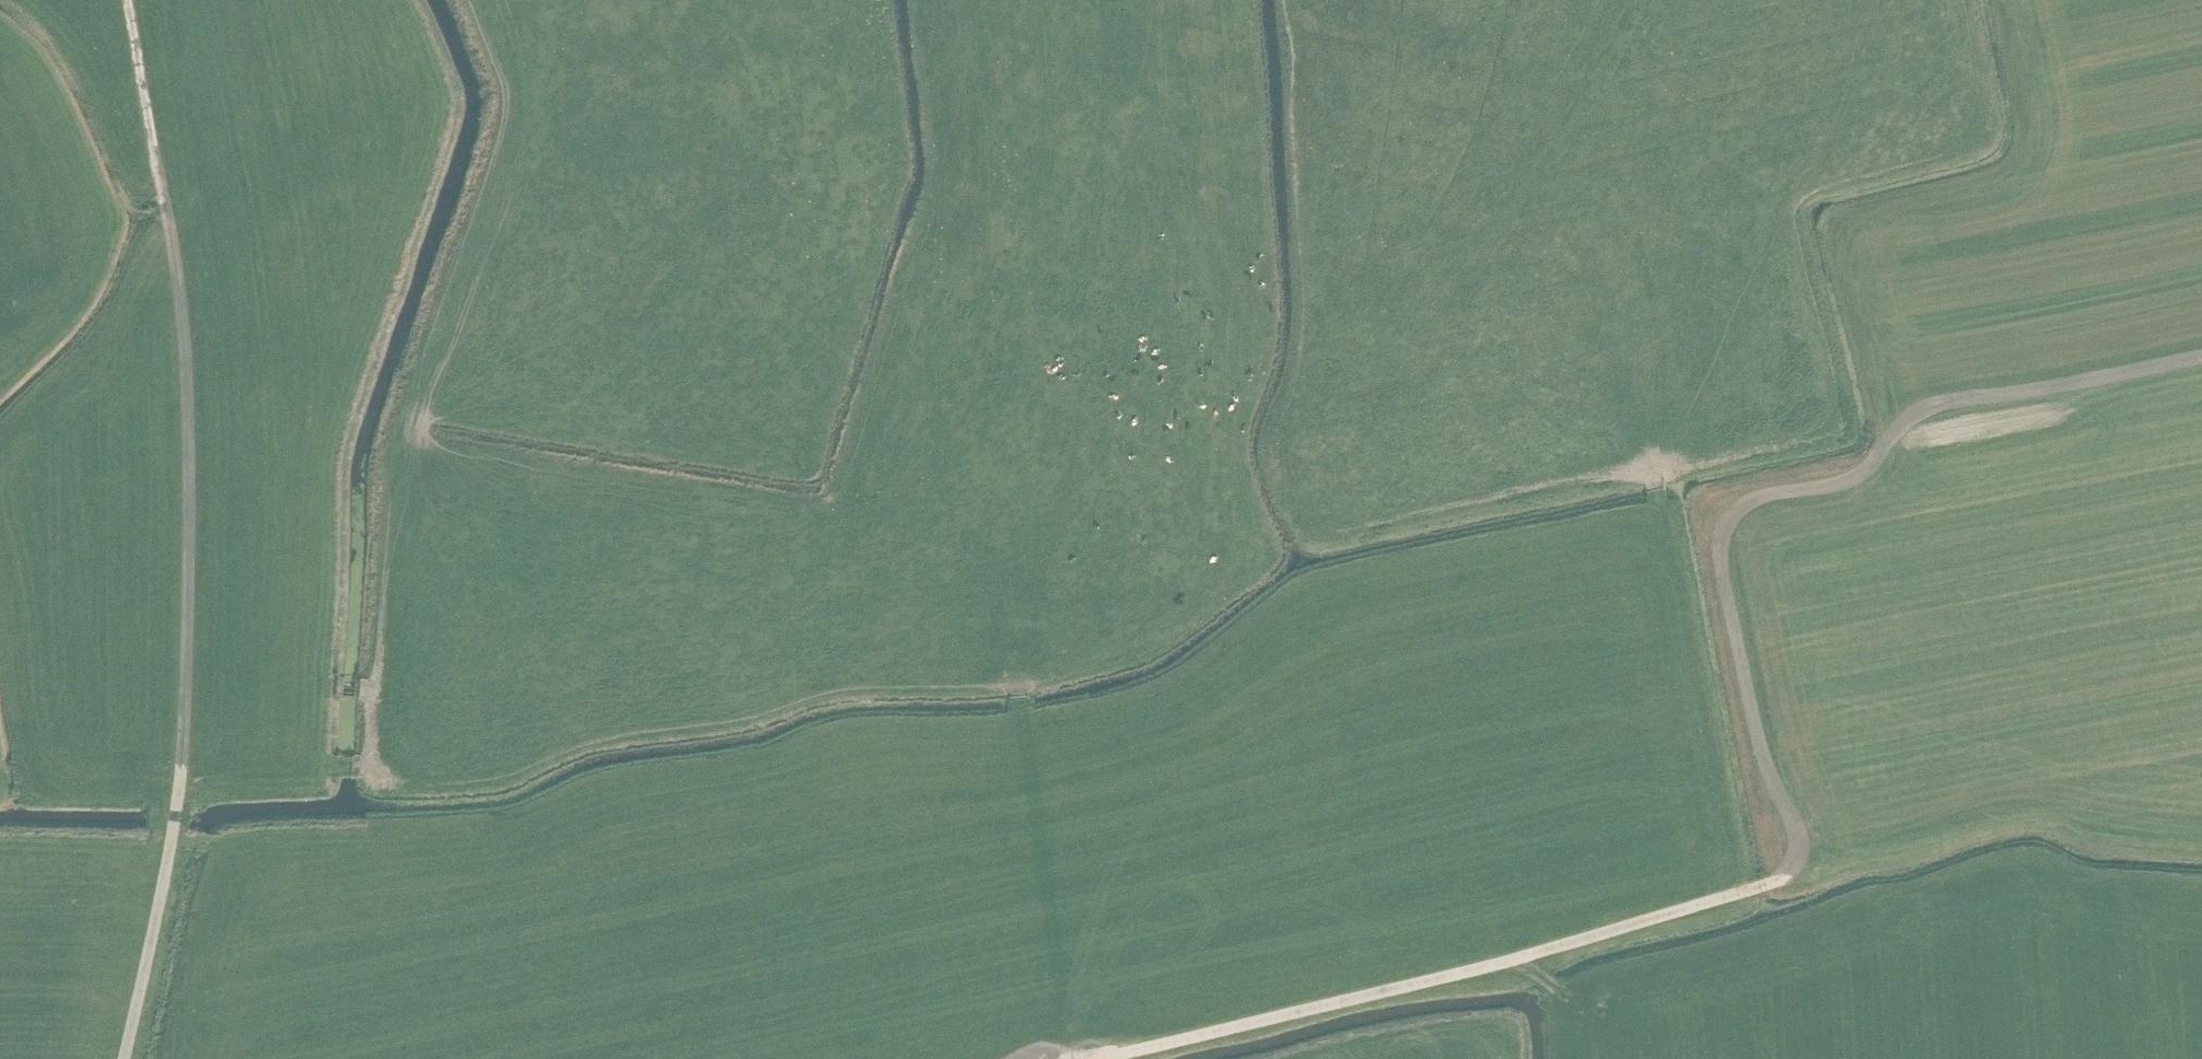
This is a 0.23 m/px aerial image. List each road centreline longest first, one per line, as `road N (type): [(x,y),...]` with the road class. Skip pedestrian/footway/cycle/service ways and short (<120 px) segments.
road 1 (unclassified): [(124,1058),(180,805),(190,498),(179,289),(128,0)]

